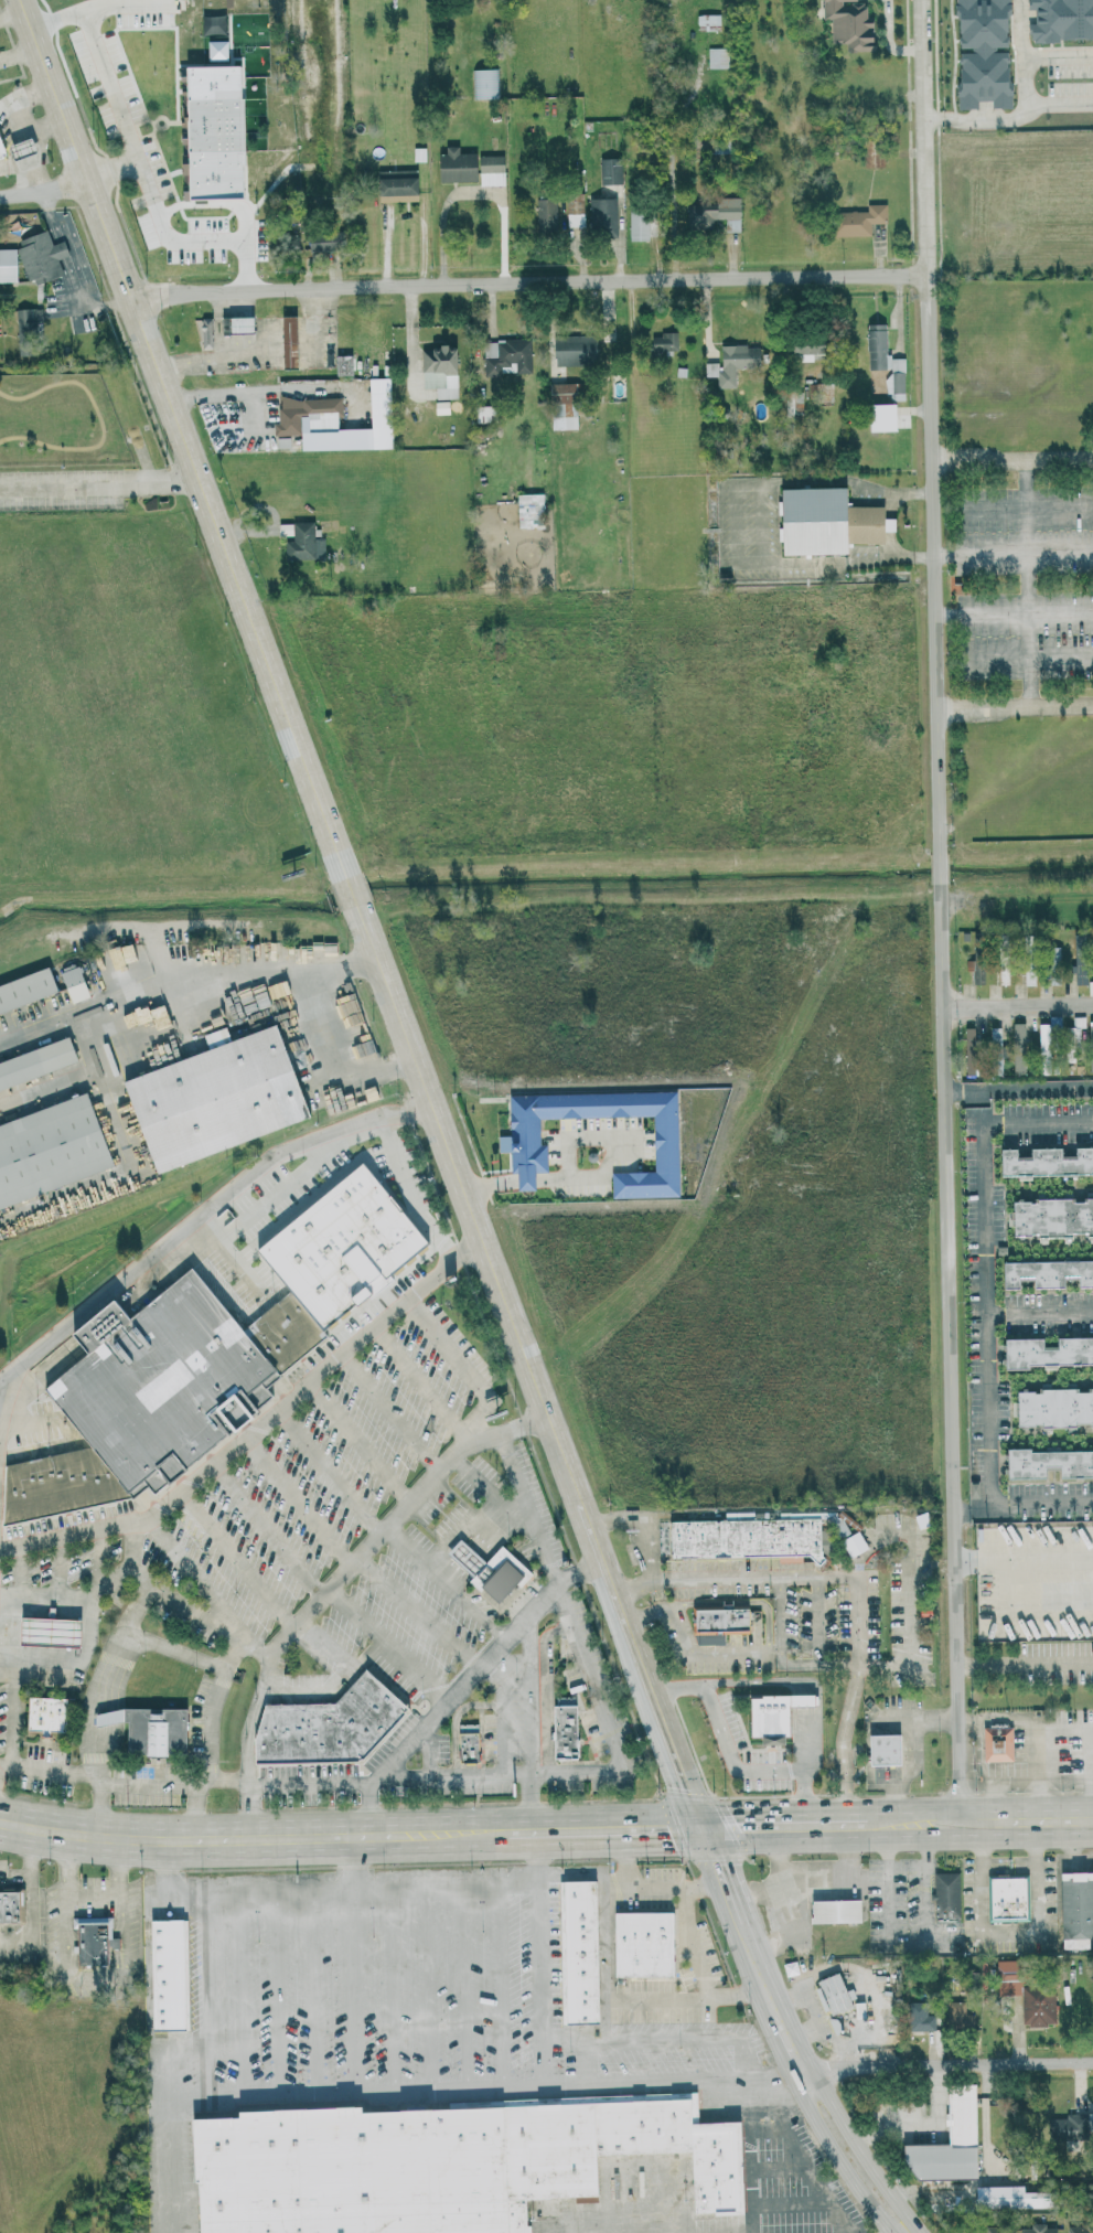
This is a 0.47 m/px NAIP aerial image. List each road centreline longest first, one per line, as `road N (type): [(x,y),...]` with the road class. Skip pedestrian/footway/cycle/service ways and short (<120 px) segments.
road 1 (primary): [(19,0),(701,1829)]
road 2 (residential): [(957,1825),(924,0)]
road 3 (residential): [(129,296),(930,278)]
road 4 (secondary): [(194,1839),(507,1834)]
road 5 (residential): [(1092,2062),(801,2068)]
road 6 (secondary): [(867,1826),(1092,1821)]
road 7 (primary): [(921,2232),(868,2166),(826,2085),(801,2068)]
road 8 (secondary): [(507,1834),(701,1829)]
road 9 (primary): [(801,2068),(800,2097),(886,2232)]
road 10 (residential): [(1092,102),(1028,105),(1015,117),(926,117)]
road 11 (secondary): [(0,1821),(167,1839)]
road 12 (secondary): [(701,1829),(867,1826)]
road 13 (primary): [(739,1922),(801,2068)]

